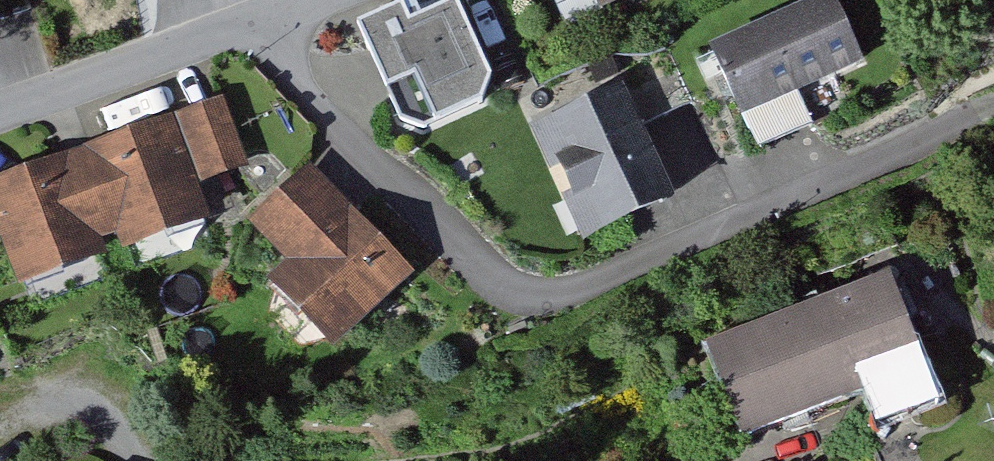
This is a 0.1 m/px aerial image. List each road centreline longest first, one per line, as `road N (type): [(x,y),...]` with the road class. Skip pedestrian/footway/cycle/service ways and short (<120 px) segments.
road 1 (residential): [(244,34),(492,274),(537,294),(585,282),(993,120)]
road 2 (residential): [(244,34),(0,119)]
road 3 (residential): [(27,417),(73,411),(103,423),(138,460)]

